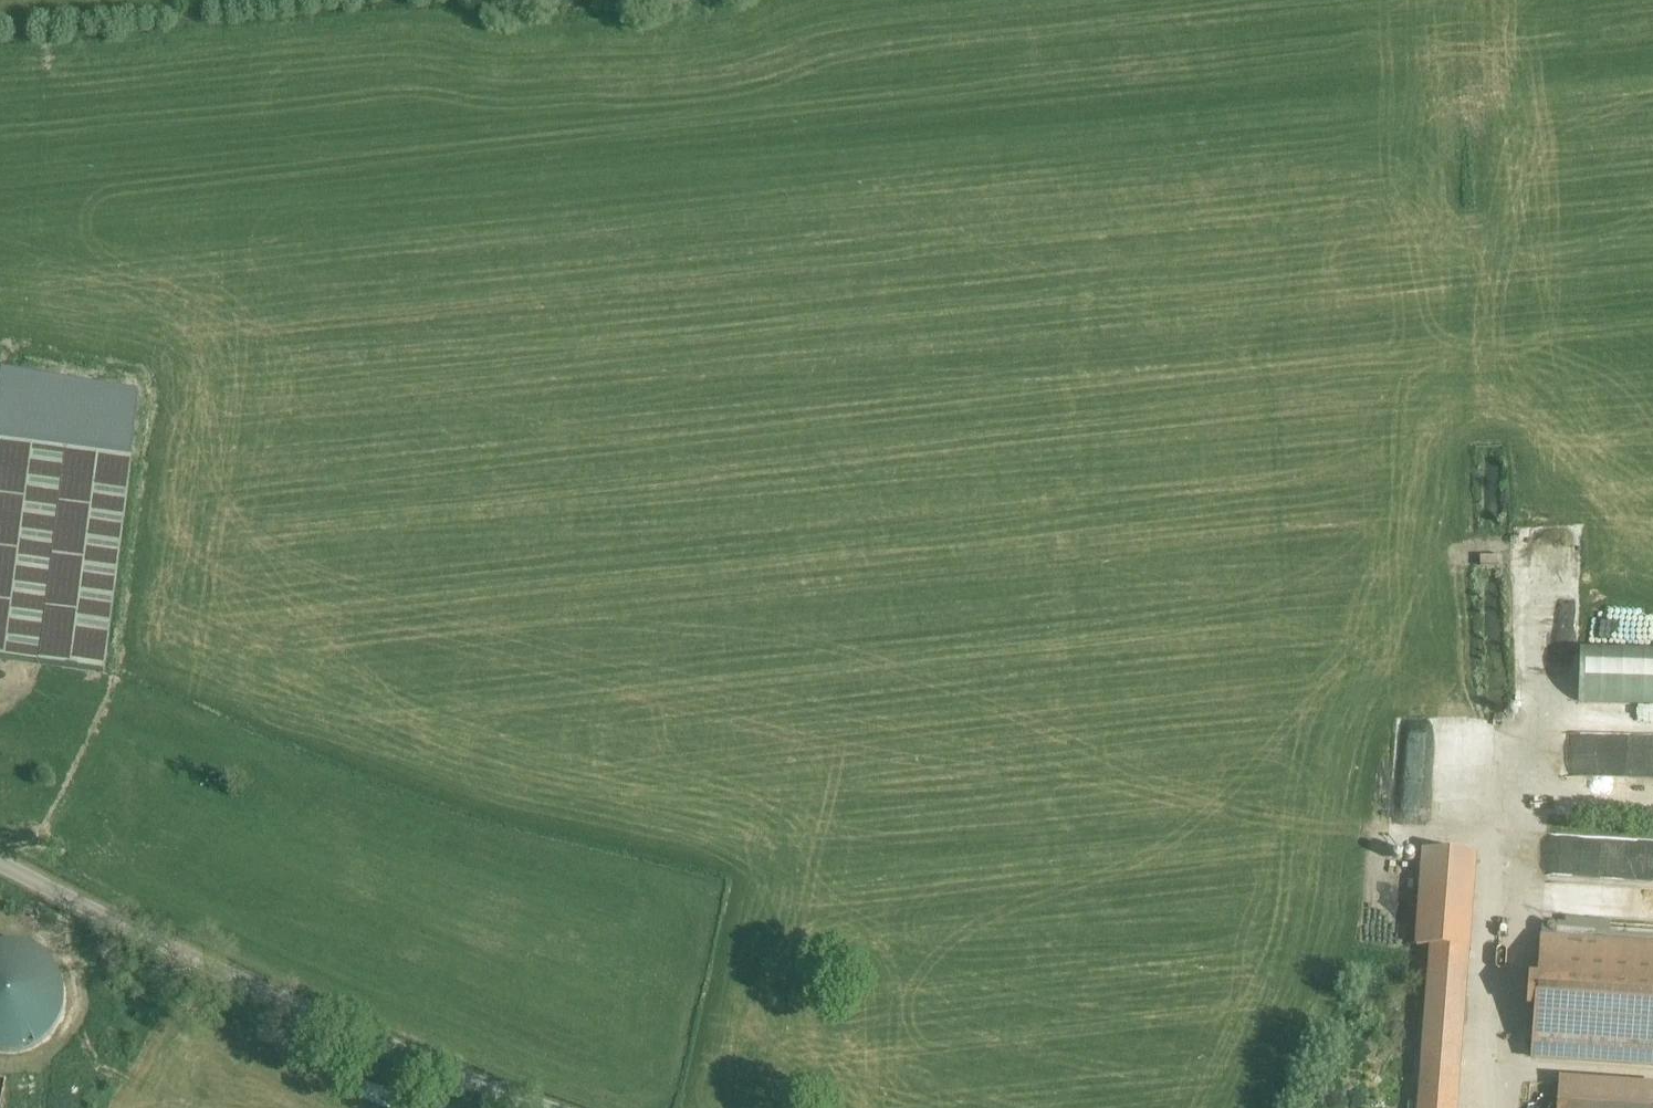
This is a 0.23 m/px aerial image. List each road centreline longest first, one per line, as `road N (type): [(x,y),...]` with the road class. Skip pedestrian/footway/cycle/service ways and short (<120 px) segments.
road 1 (unclassified): [(545,1107),(192,962),(0,863)]
road 2 (track): [(1652,803),(1522,804)]

